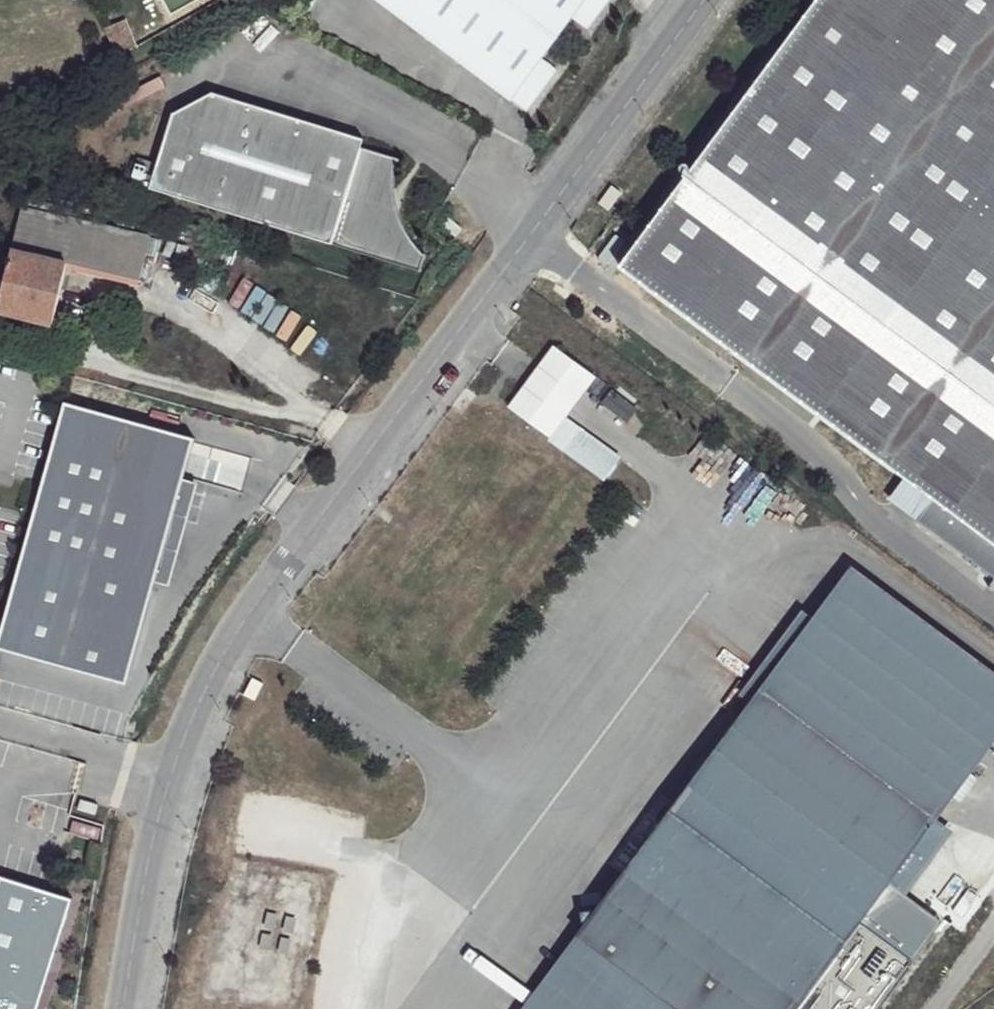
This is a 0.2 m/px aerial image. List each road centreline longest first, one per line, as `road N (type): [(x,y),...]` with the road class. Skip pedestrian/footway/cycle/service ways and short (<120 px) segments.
road 1 (unclassified): [(702,0),(242,631),(169,805),(132,1008)]

